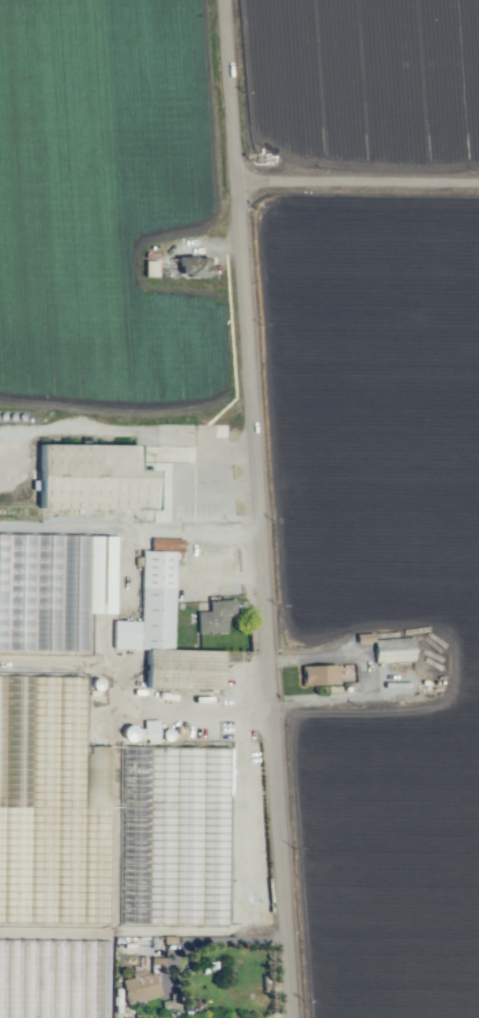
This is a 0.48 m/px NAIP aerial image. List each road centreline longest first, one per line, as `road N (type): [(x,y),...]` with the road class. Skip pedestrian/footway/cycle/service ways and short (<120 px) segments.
road 1 (tertiary): [(240,185),(293,1017)]
road 2 (residential): [(478,186),(240,185)]
road 3 (tertiary): [(226,0),(240,185)]

